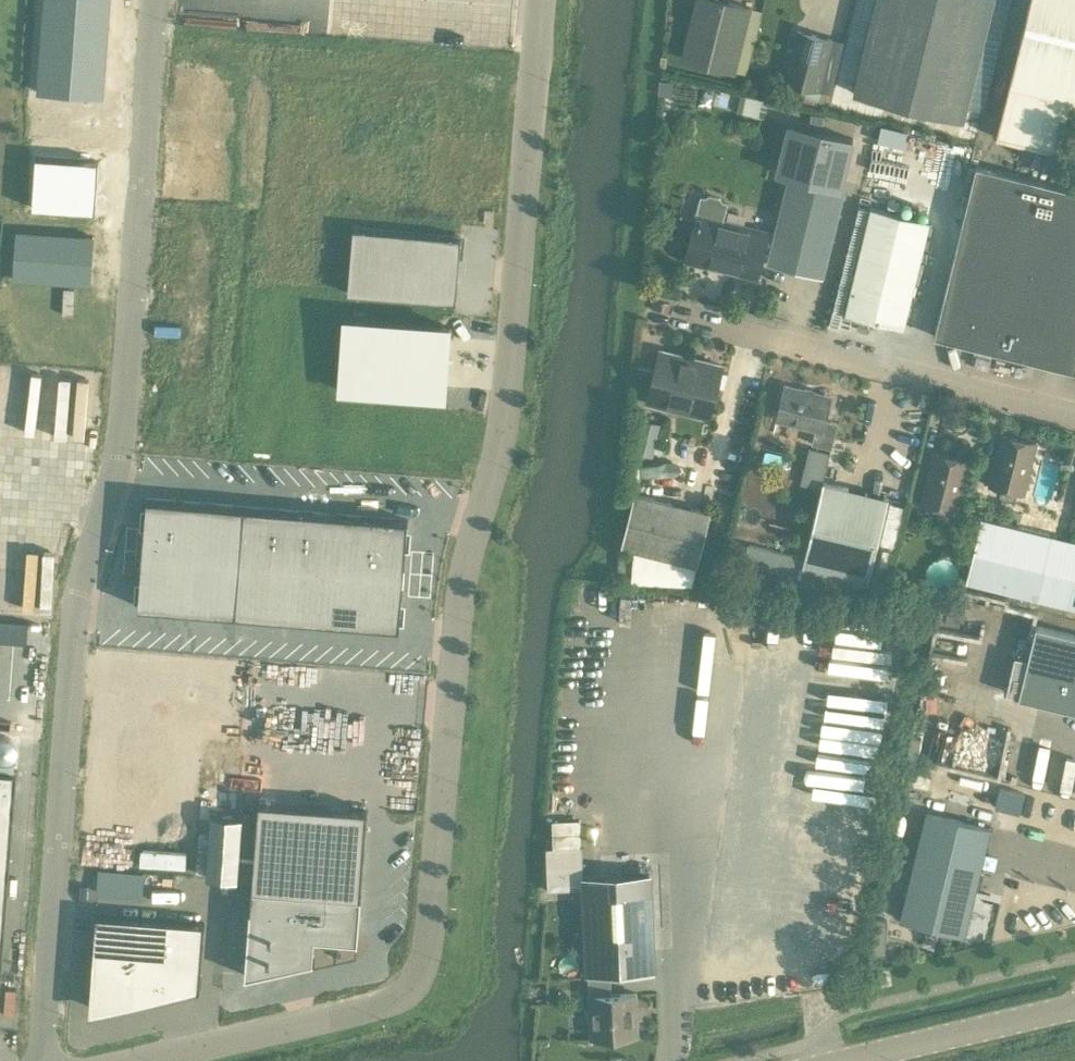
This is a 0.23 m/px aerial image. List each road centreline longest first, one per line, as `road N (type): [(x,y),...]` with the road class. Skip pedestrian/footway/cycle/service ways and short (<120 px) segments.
road 1 (unclassified): [(149,1060),(373,1007),(421,971),(458,600),(508,398),(542,0)]
road 2 (unclassified): [(39,1060),(73,568),(120,434),(157,0)]
road 3 (unclassified): [(1074,421),(665,318)]
road 4 (tertiary): [(841,1060),(1074,1005)]

